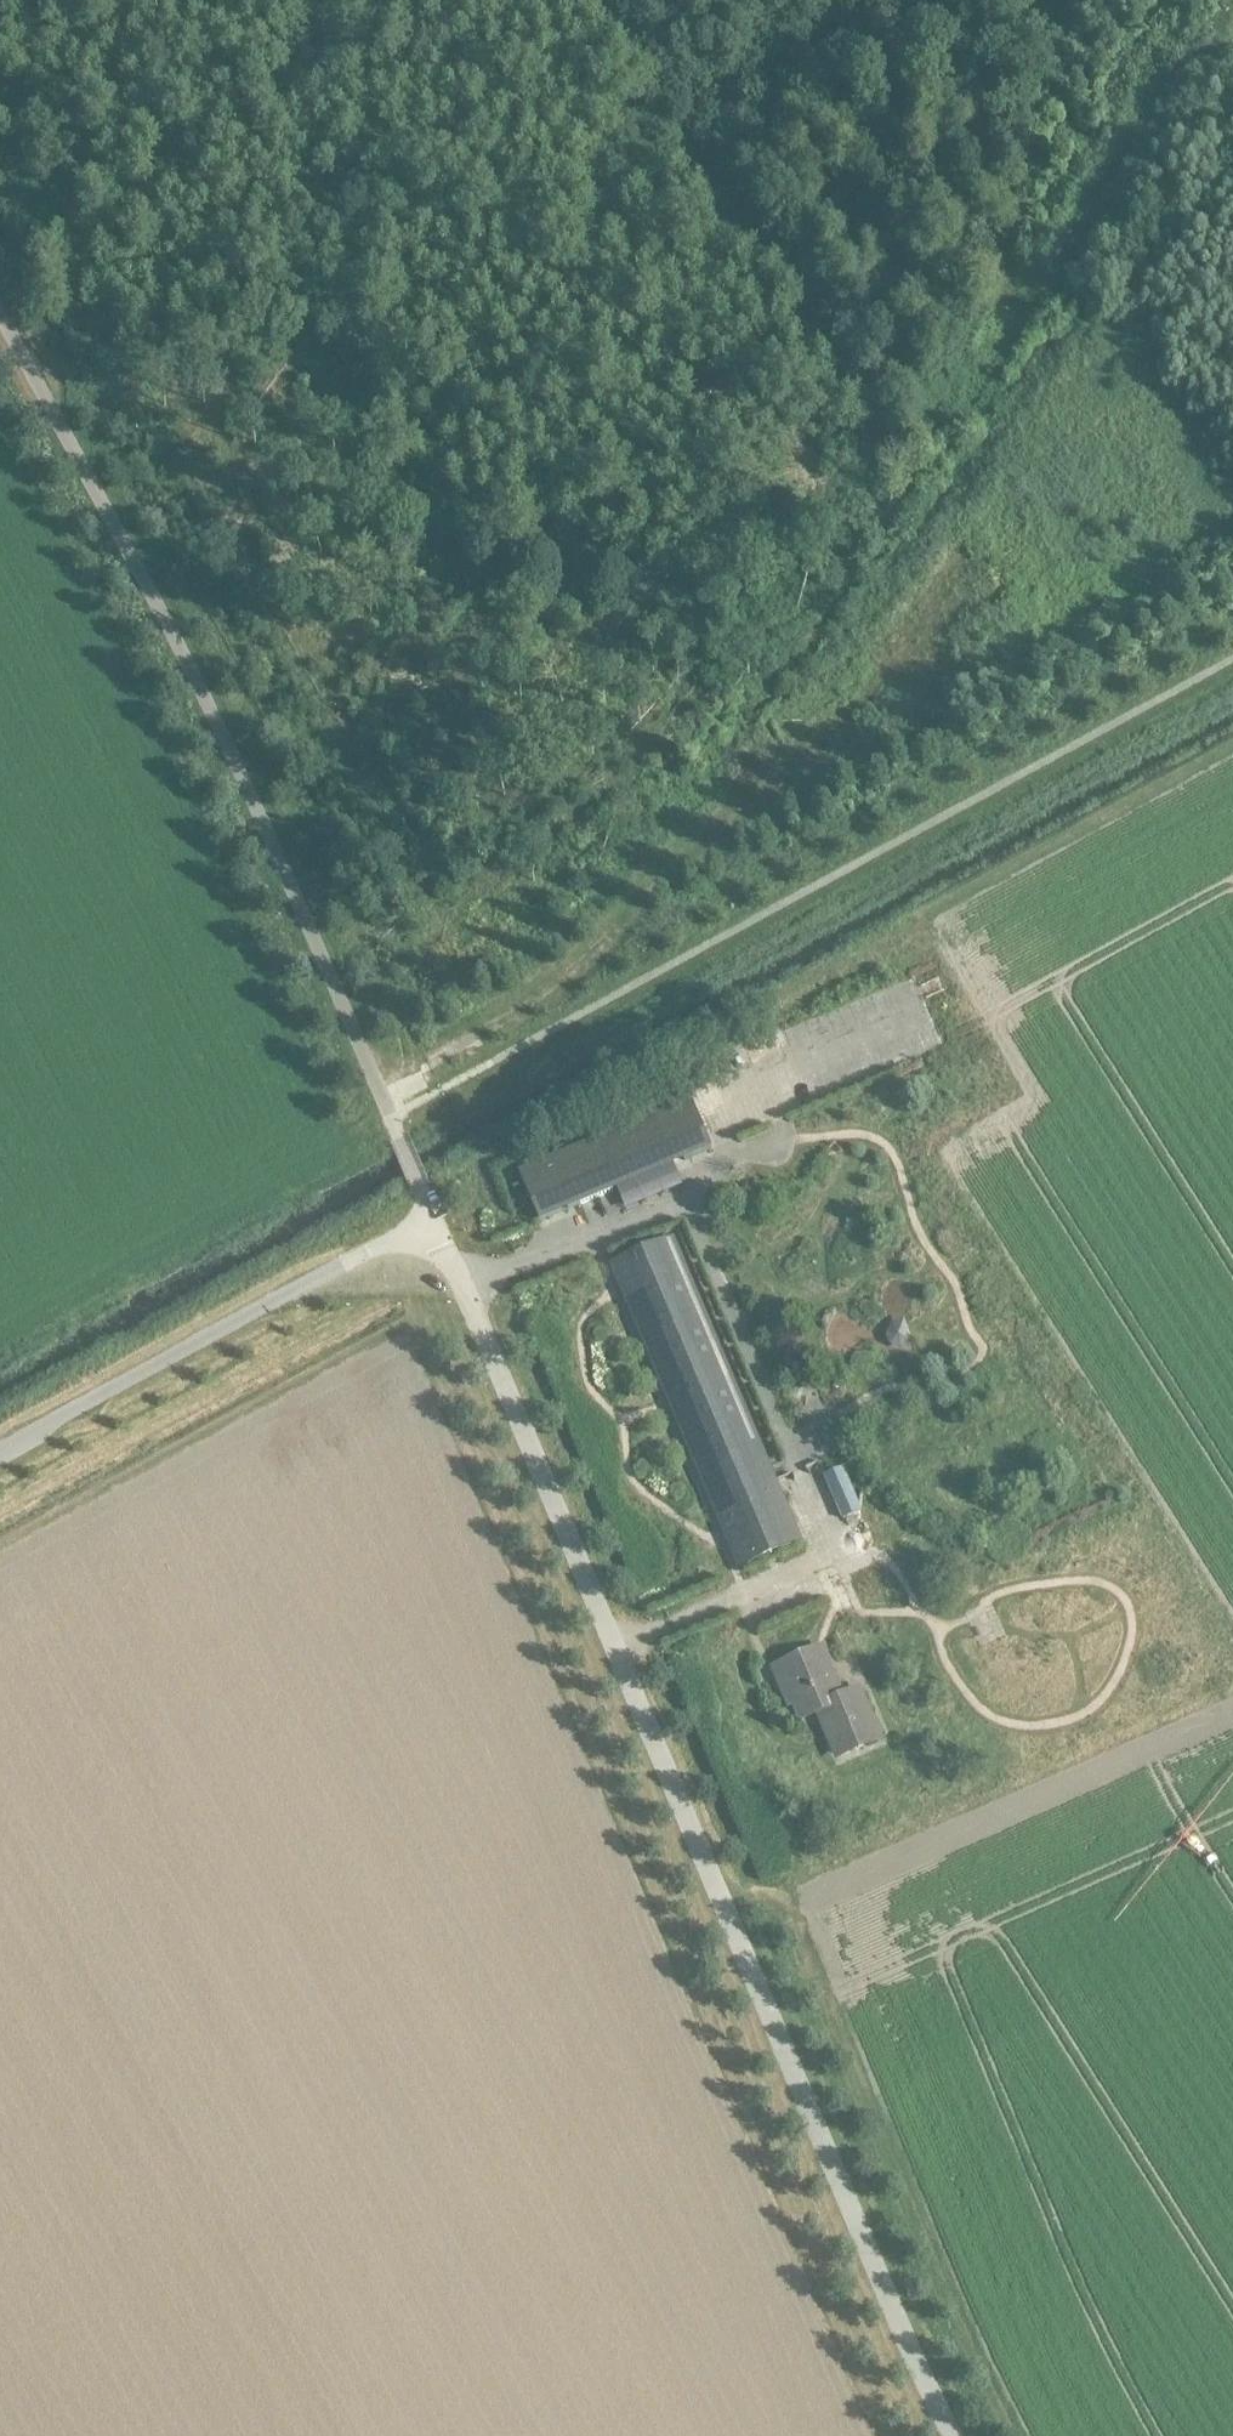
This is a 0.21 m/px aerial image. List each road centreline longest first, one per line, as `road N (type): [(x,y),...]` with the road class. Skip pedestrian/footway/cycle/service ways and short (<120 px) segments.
road 1 (unclassified): [(953,2435),(434,1213)]
road 2 (unclassified): [(434,1213),(209,698),(0,311)]
road 3 (track): [(377,1085),(591,961),(779,740)]
road 4 (unclassified): [(0,1453),(434,1213)]

